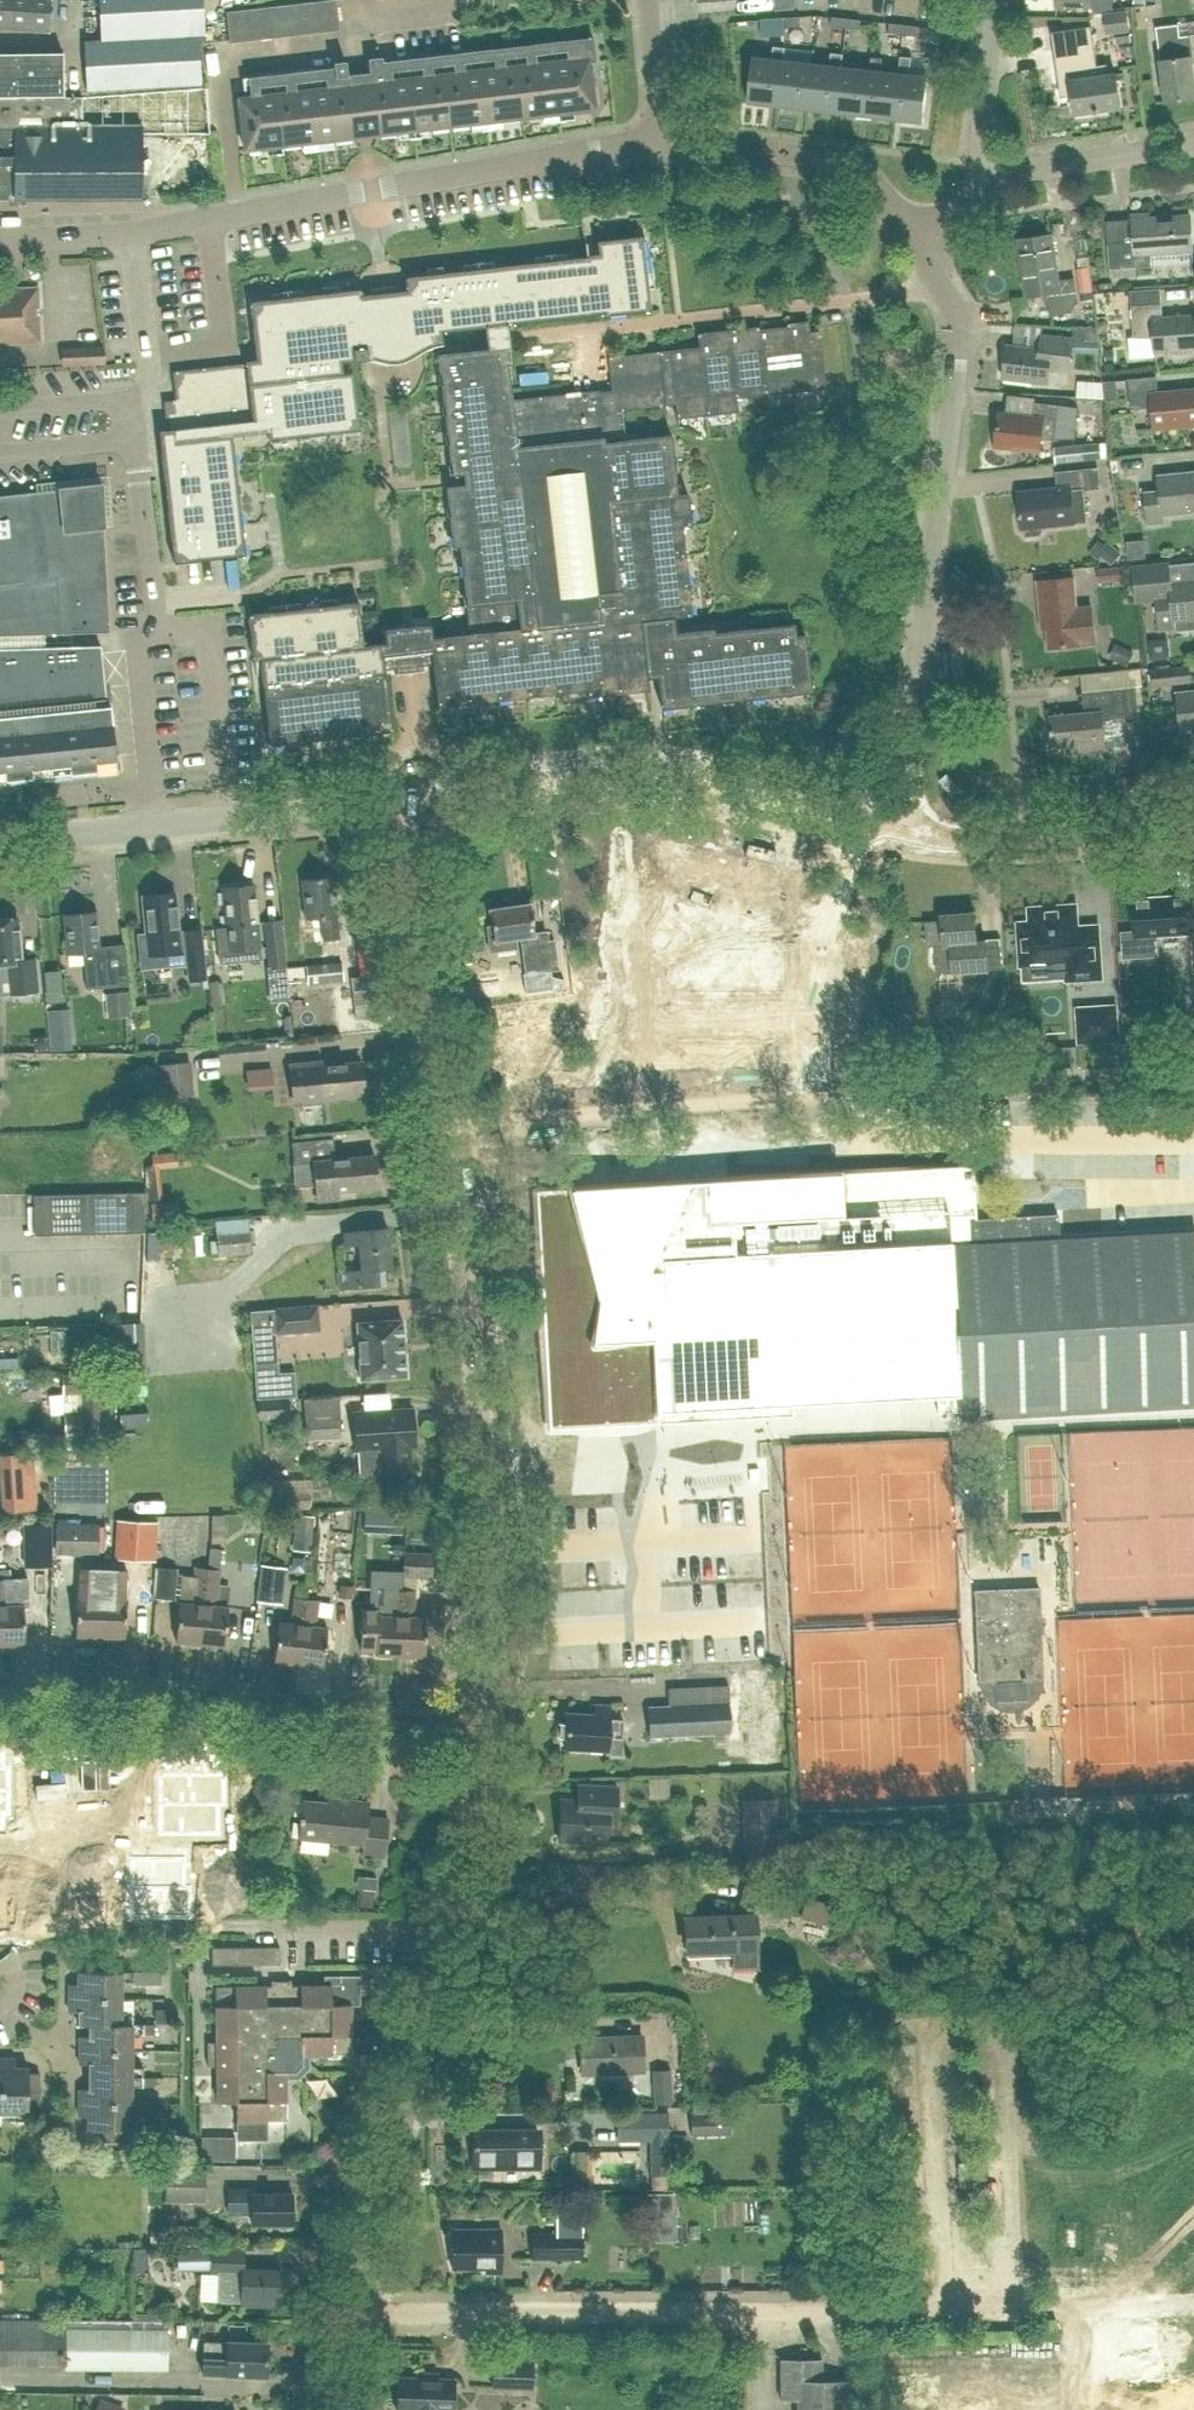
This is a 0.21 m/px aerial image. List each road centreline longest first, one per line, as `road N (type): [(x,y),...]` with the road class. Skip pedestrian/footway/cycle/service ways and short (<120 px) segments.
road 1 (residential): [(476,1747),(494,1653),(492,1504),(397,800)]
road 2 (residential): [(1019,2308),(342,2314)]
road 3 (residential): [(0,238),(132,232),(663,136)]
road 4 (residential): [(902,829),(962,338),(917,242)]
road 5 (residential): [(902,829),(686,779),(594,779),(397,800)]
road 6 (residential): [(476,1747),(246,1711),(0,1696)]
road 7 (residential): [(397,800),(0,838)]
road 8 (residential): [(342,2314),(440,1928)]
road 9 (residential): [(663,136),(844,162),(880,185),(917,242)]
road 10 (residential): [(1193,822),(979,837),(902,829)]
road 11 (residential): [(1003,180),(1043,165),(1193,142)]
road 12 (residential): [(1003,180),(981,144),(998,0)]
road 13 (residential): [(440,1928),(476,1789),(476,1747)]
road 14 (residential): [(261,1929),(440,1928)]
road 15 (residential): [(663,136),(648,0)]

